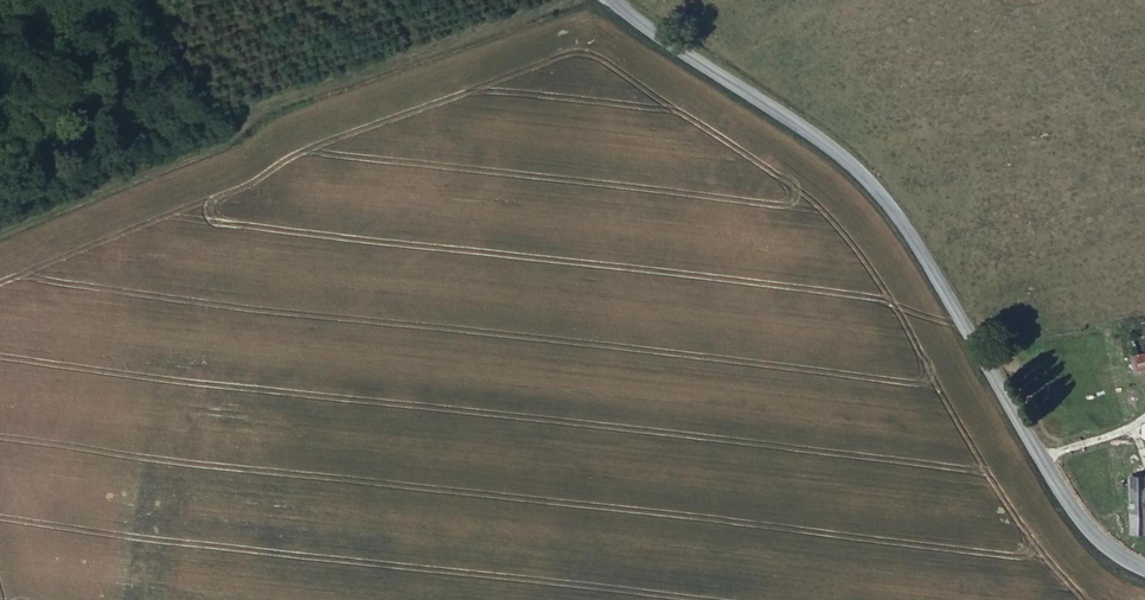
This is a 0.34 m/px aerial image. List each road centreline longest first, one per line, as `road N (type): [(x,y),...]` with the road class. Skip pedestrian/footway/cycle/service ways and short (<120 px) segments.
road 1 (tertiary): [(1144,570),(1111,552),(1065,501),(911,227),(862,174),(614,0)]

